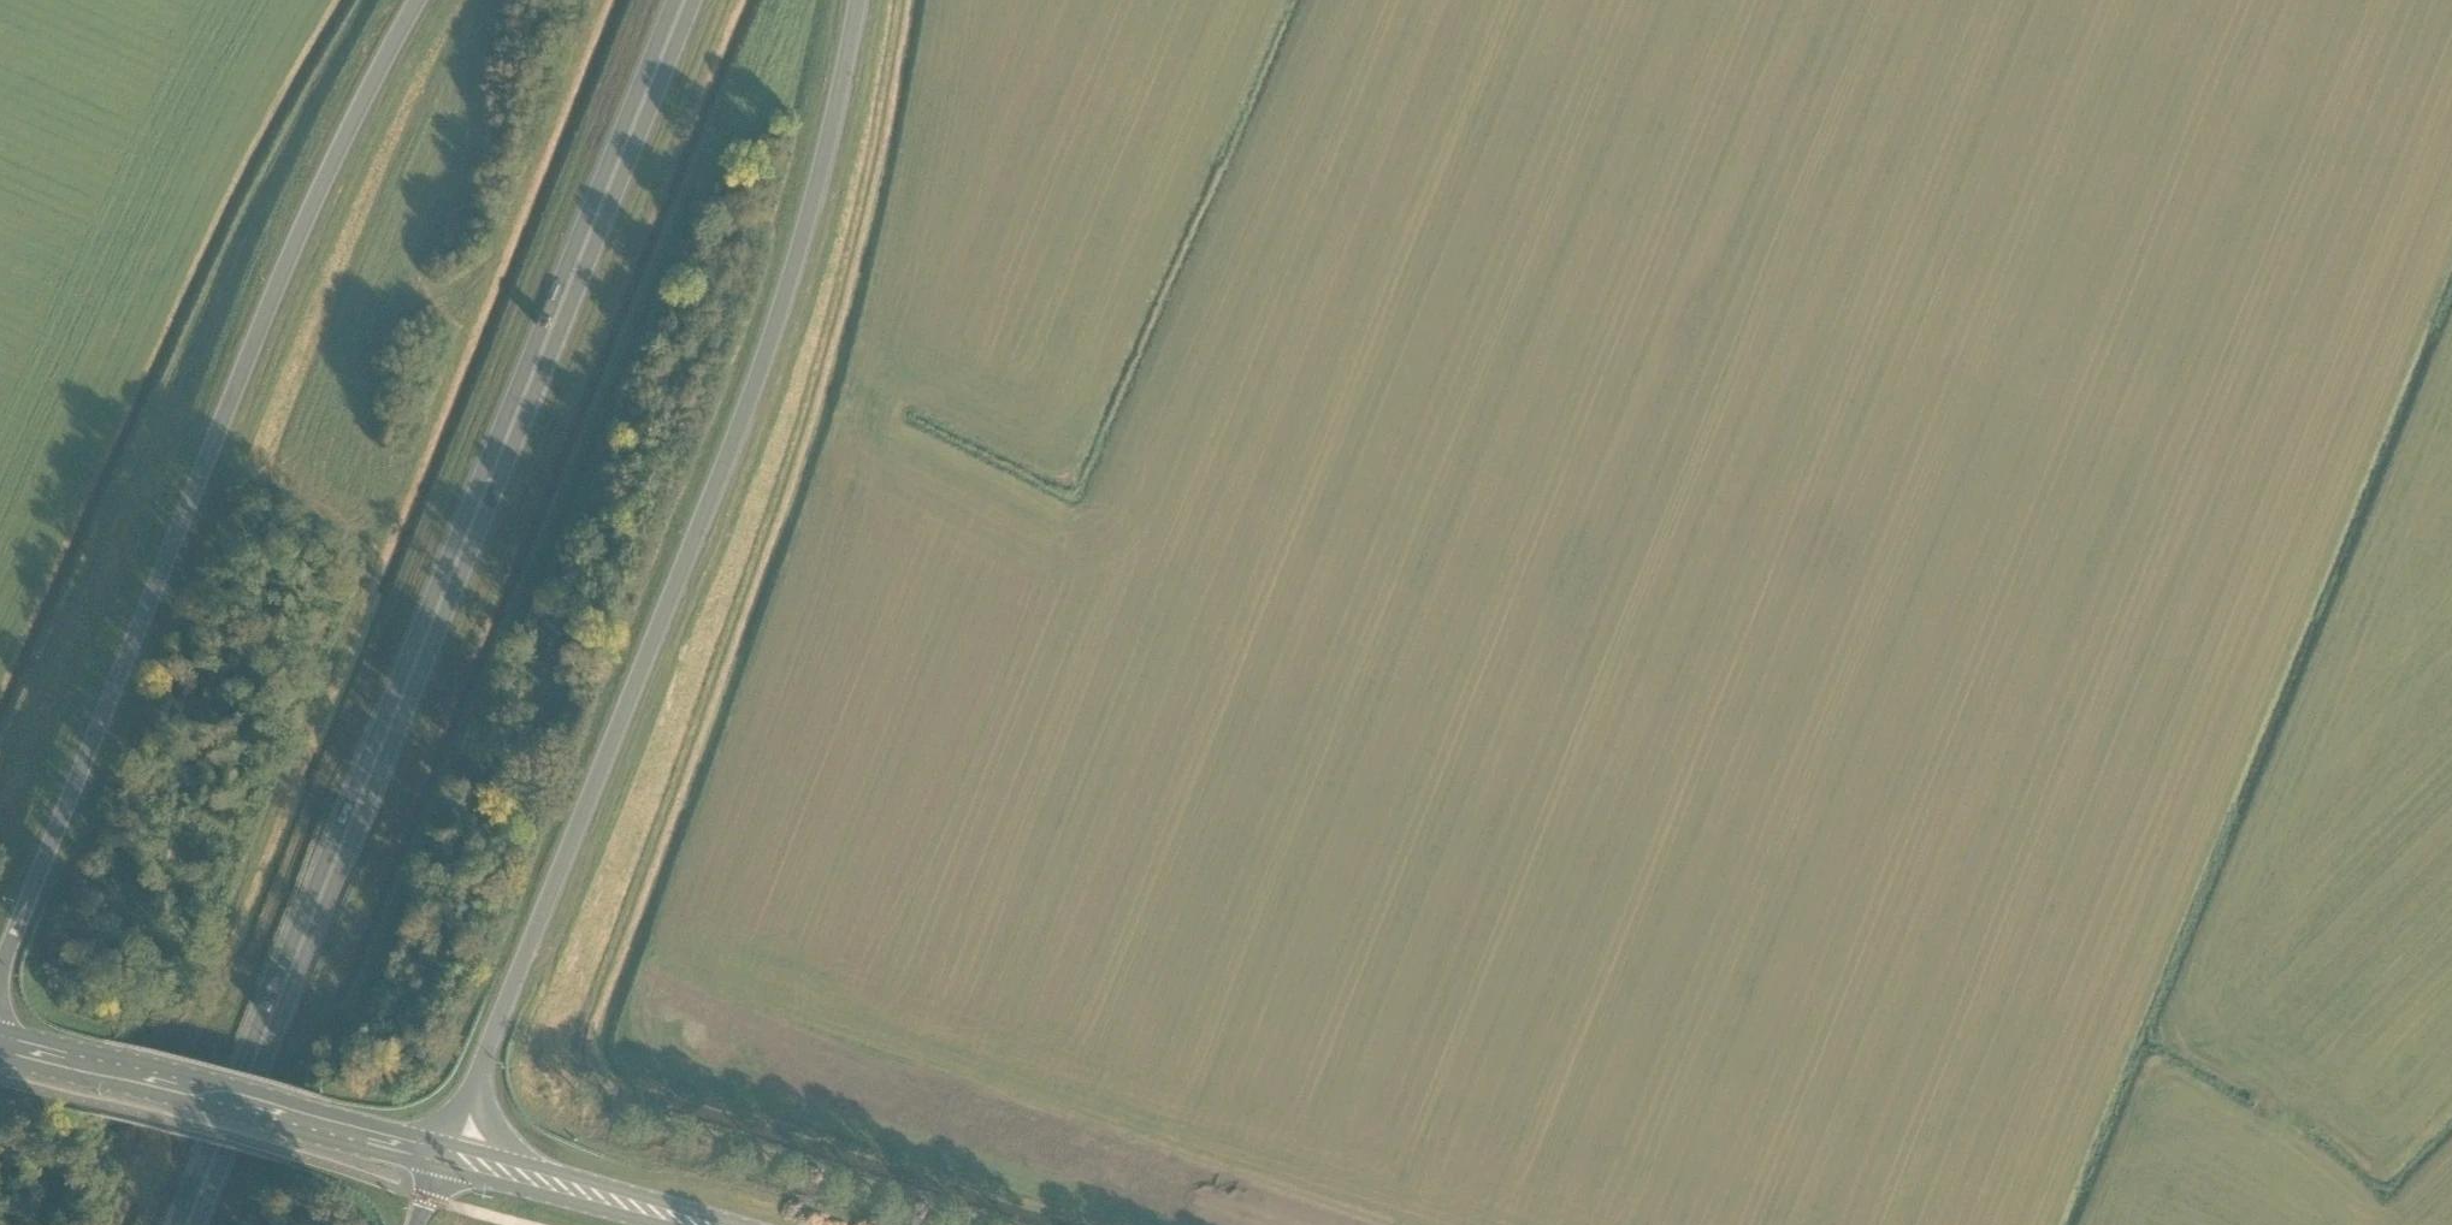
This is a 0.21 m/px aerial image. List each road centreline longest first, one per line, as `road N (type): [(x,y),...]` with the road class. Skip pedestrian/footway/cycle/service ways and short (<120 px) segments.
road 1 (trunk): [(188,1224),(684,0)]
road 2 (trunk): [(446,1156),(775,324),(816,190),(857,0)]
road 3 (trunk): [(418,0),(326,173),(0,959)]
road 4 (secondary): [(0,1042),(446,1156)]
road 5 (secondary): [(700,1224),(446,1156)]

